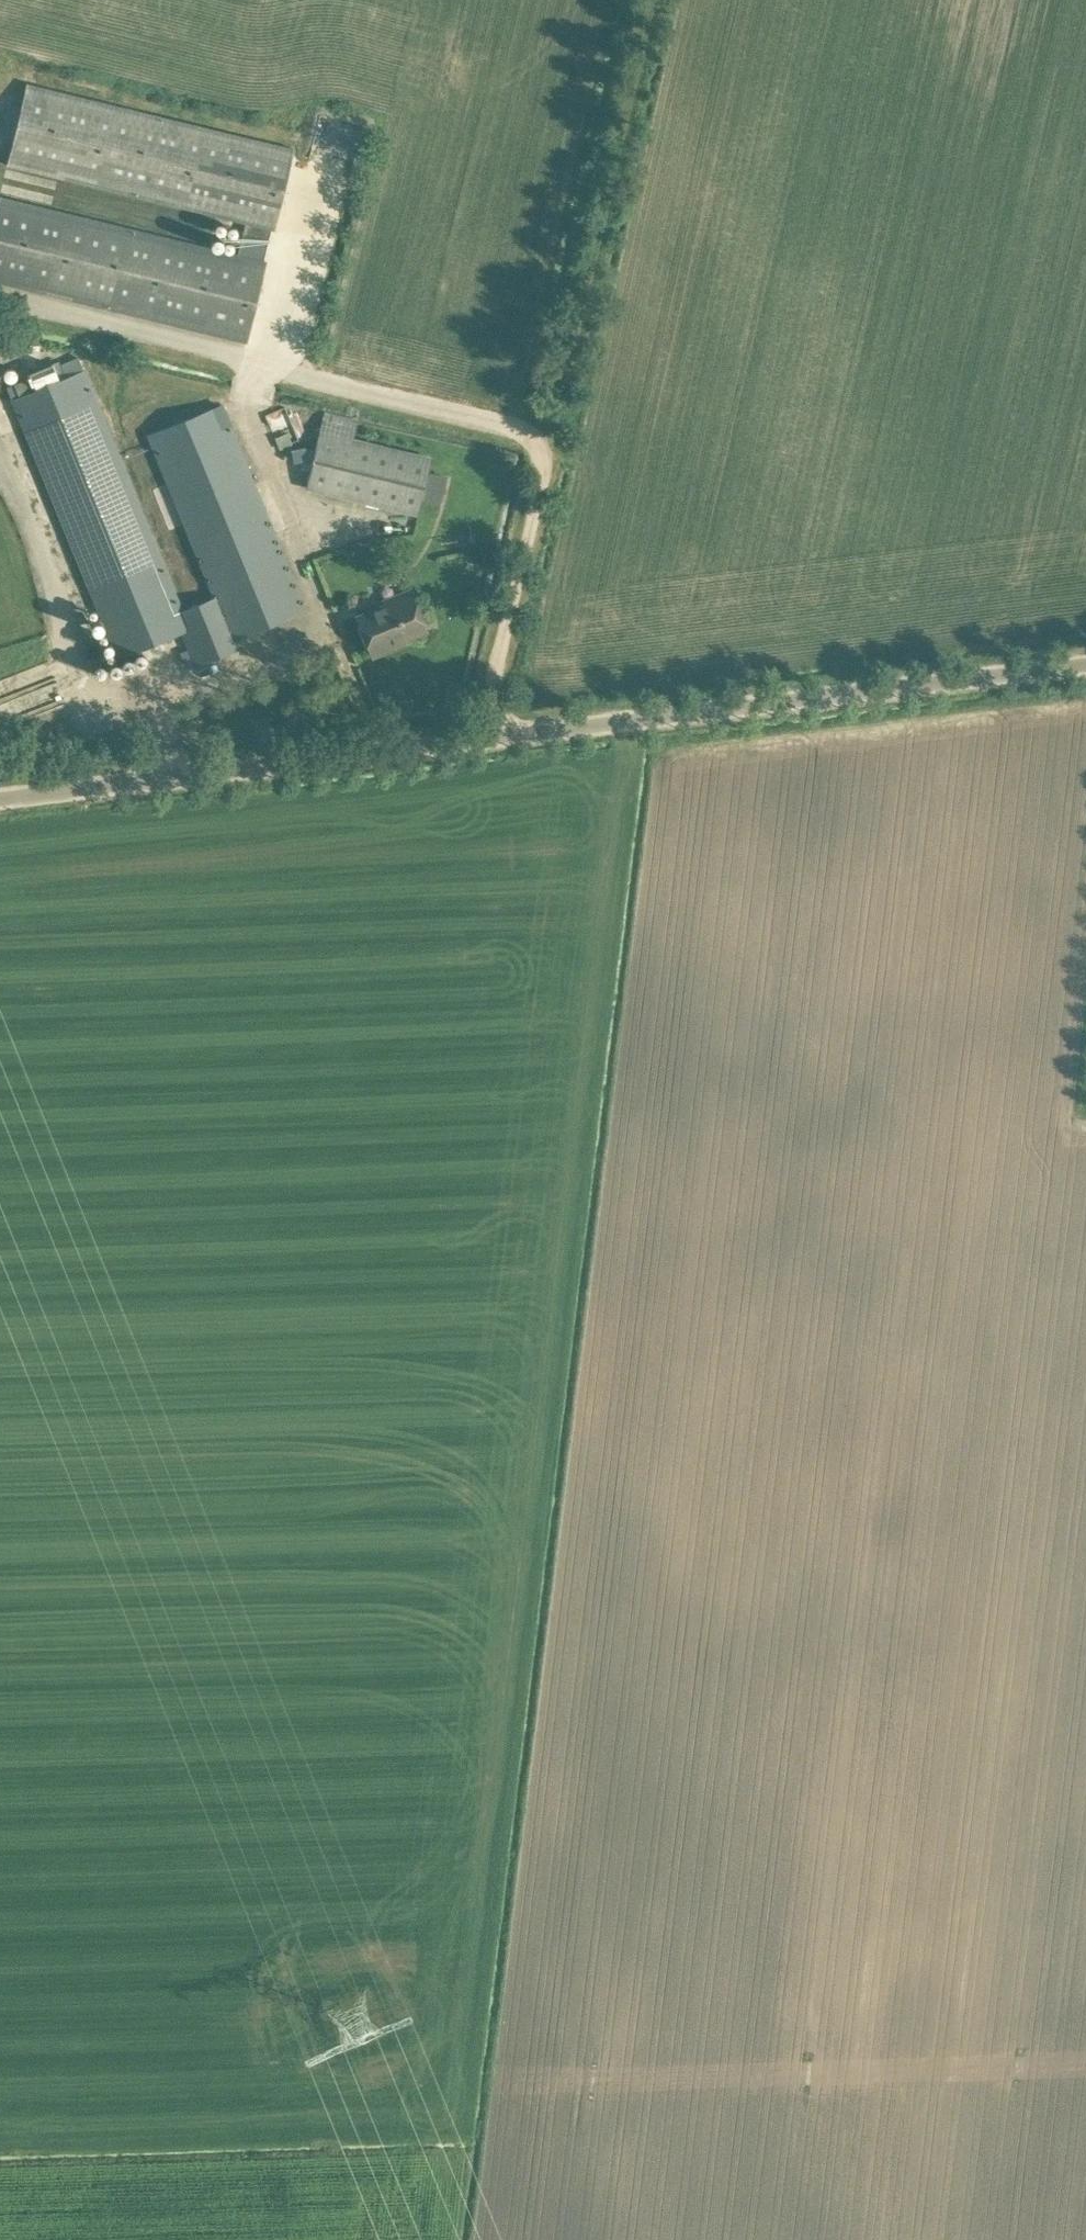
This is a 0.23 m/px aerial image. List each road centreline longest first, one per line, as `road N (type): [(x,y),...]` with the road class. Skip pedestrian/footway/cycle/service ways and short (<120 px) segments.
road 1 (unclassified): [(0,809),(1085,669)]
road 2 (track): [(467,747),(645,0)]

